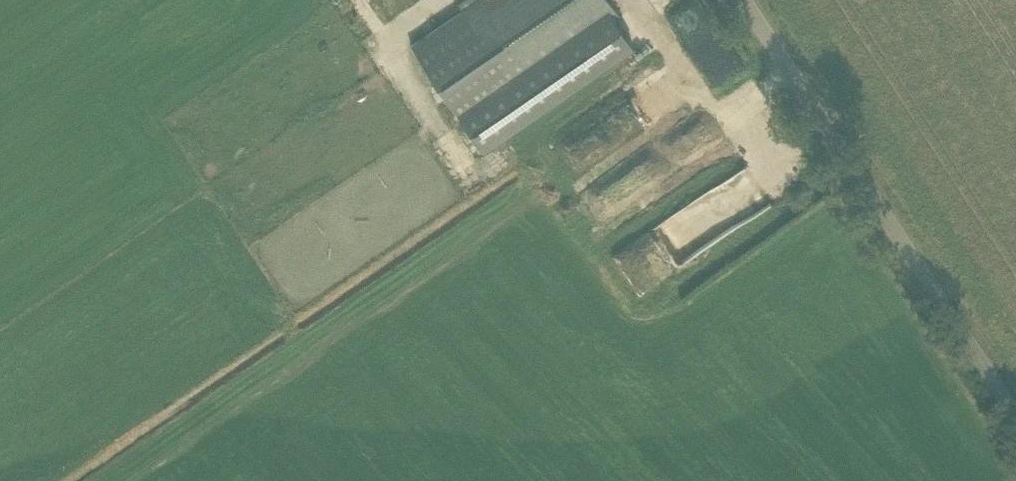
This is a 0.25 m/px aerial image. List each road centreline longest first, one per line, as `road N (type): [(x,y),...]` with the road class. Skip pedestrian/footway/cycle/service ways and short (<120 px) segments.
road 1 (unclassified): [(1015,428),(738,0)]

